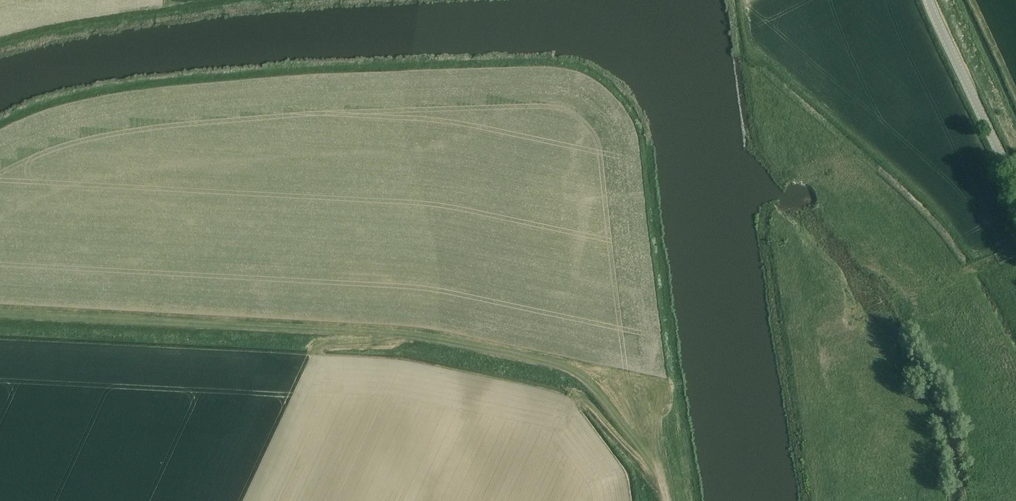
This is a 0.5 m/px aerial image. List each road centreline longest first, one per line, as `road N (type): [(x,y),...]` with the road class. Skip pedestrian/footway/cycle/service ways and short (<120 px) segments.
road 1 (unclassified): [(1015,183),(929,0)]
road 2 (track): [(575,376),(650,465),(666,500)]

